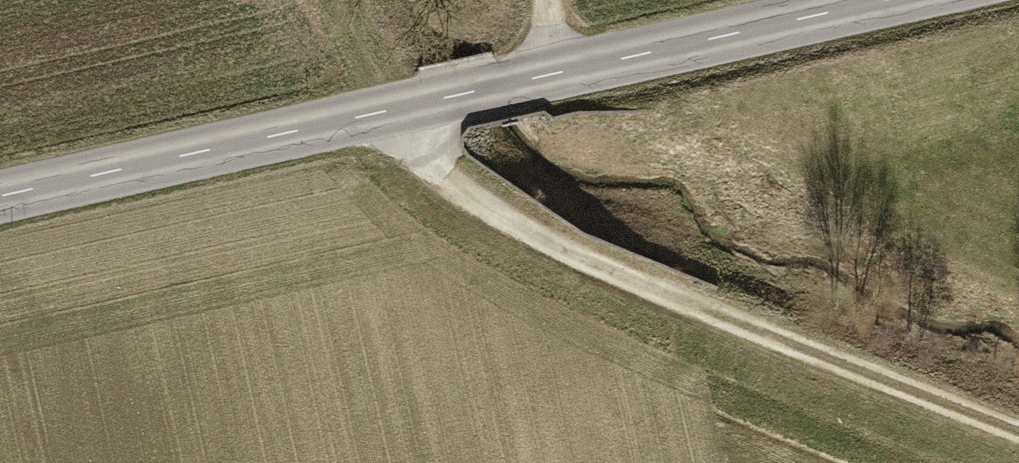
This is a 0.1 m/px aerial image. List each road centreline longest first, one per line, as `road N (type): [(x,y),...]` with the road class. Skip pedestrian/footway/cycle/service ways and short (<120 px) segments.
road 1 (tertiary): [(0,195),(876,0)]
road 2 (track): [(410,104),(493,213),(1018,422)]

